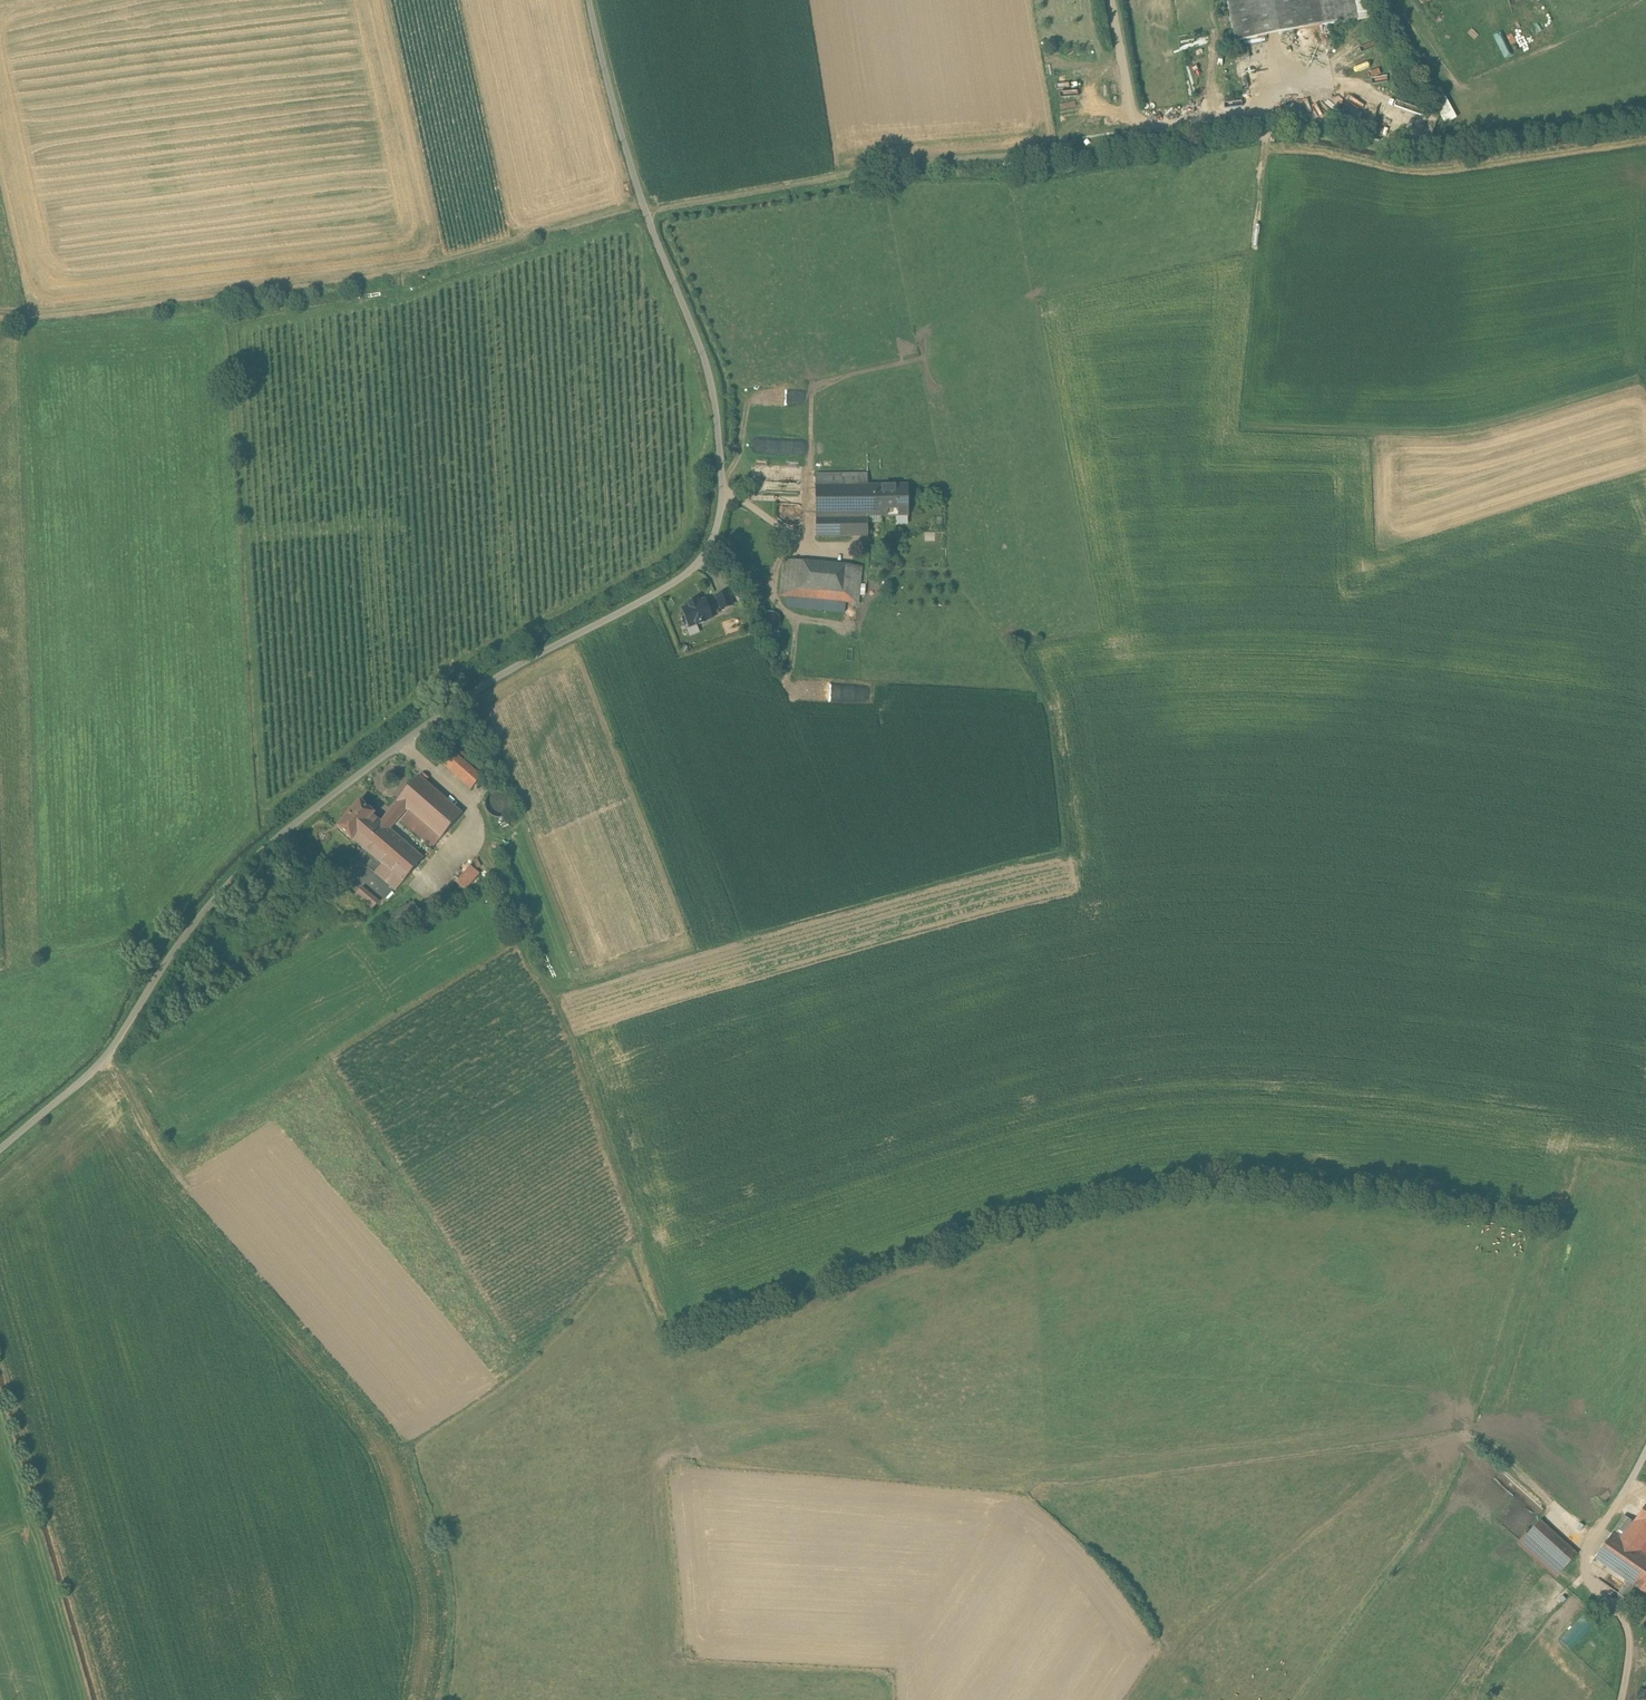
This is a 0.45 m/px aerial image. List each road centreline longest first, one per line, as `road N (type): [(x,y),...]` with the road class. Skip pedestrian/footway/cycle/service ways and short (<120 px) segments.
road 1 (unclassified): [(0,1150),(104,1061),(210,905),(268,845),(462,699),(653,595),(697,565),(714,540),(722,478),(714,397),(648,221),(588,0)]
road 2 (track): [(643,204),(398,270),(0,313)]

